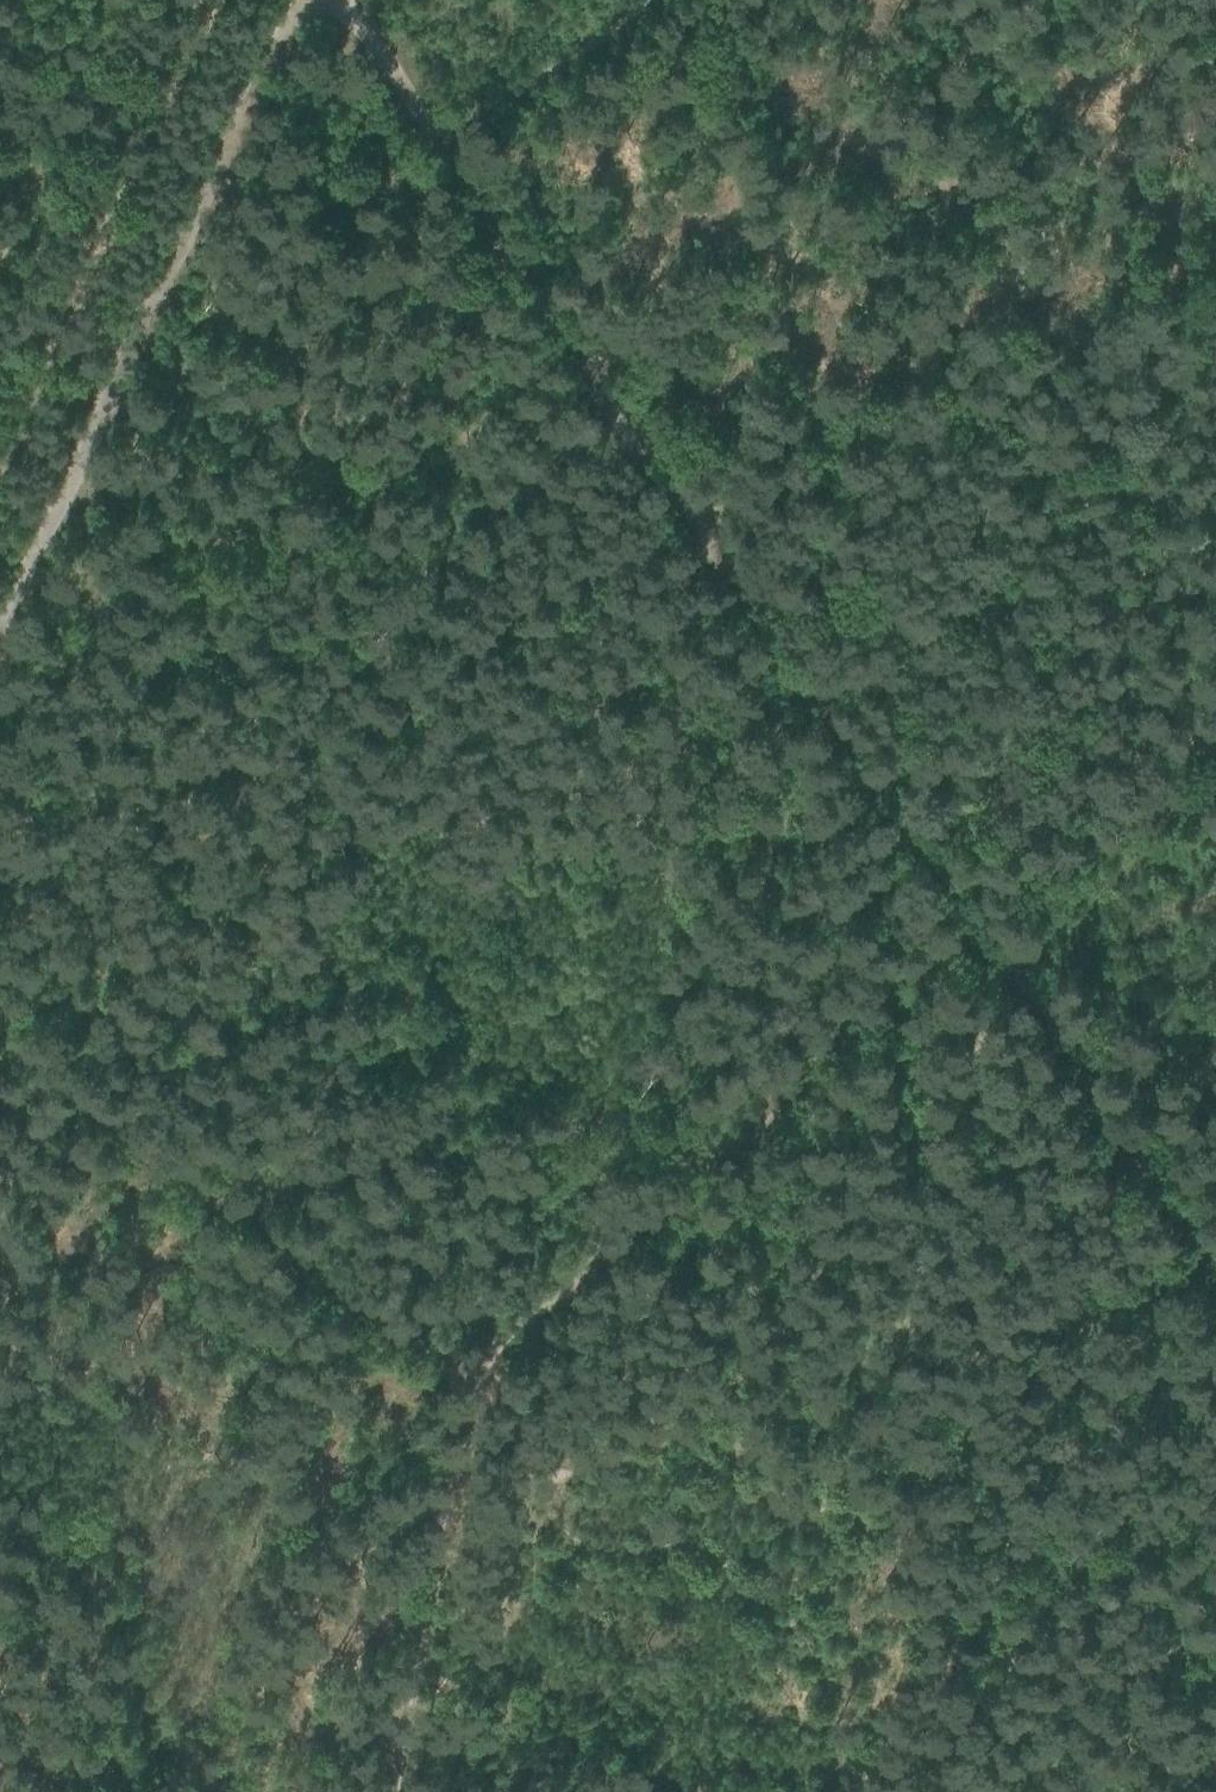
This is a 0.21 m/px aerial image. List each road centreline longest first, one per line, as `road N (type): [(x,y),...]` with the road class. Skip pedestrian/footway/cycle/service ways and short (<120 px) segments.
road 1 (track): [(391,1791),(475,1376),(488,1345),(767,1106),(970,915)]
road 2 (track): [(889,788),(343,0)]
road 3 (track): [(305,0),(0,644)]
road 4 (track): [(0,1034),(475,1376)]
road 5 (track): [(970,915),(1215,1268)]
road 6 (track): [(970,915),(1115,829),(1215,783)]
road 7 (track): [(449,153),(662,0)]
road 8 (track): [(889,788),(970,915)]

